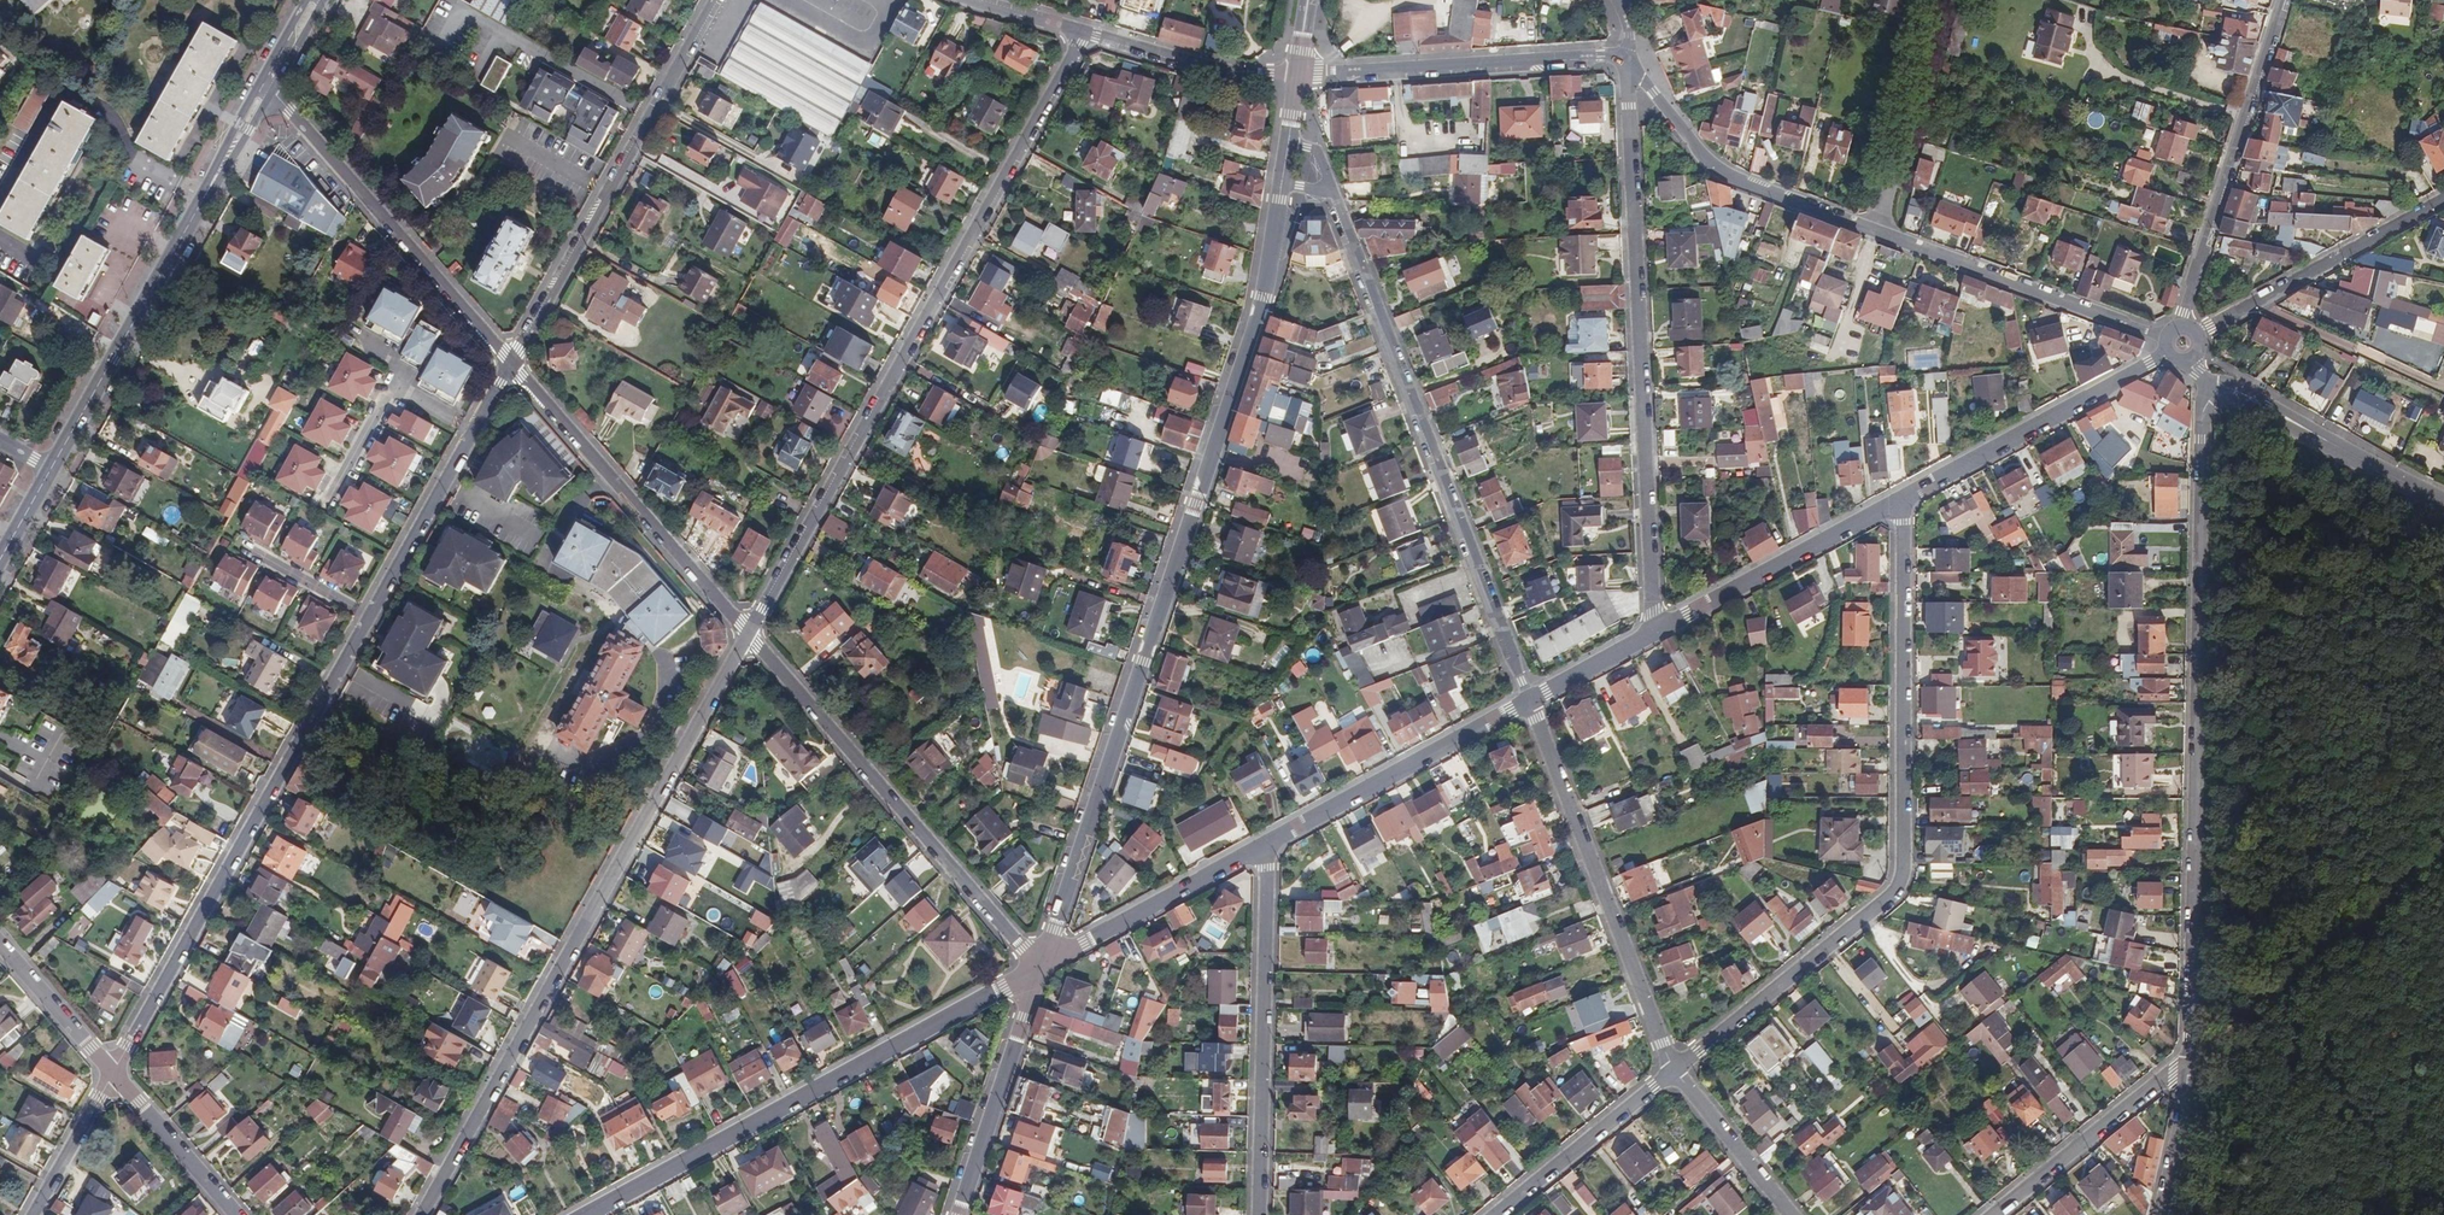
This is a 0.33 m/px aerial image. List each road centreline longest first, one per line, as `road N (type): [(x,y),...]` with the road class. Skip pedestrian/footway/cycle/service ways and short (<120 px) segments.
road 1 (residential): [(1282,184),(1252,334),(1038,967)]
road 2 (residential): [(509,364),(114,1073)]
road 3 (residential): [(1084,33),(749,634)]
road 4 (residential): [(2205,386),(2188,1066)]
road 5 (residential): [(1675,1071),(1902,882),(1902,499)]
road 6 (residential): [(421,1214),(749,634)]
road 7 (residential): [(1627,56),(1654,635)]
road 8 (residential): [(1531,703),(1333,192)]
road 9 (tertiary): [(583,1214),(1038,967)]
road 10 (secondary): [(267,85),(50,470)]
road 11 (residential): [(1038,967),(749,634)]
road 12 (residential): [(509,364),(720,0)]
road 13 (residential): [(1531,703),(1675,1071)]
road 14 (residential): [(1260,1214),(1264,844)]
road 15 (residential): [(509,364),(267,85)]
road 16 (residential): [(749,634),(509,364)]
road 17 (residential): [(2181,323),(2284,0)]
road 18 (residential): [(1627,56),(1298,74)]
road 19 (residential): [(1874,234),(1743,184),(1700,151),(1627,56)]
road 20 (residential): [(2163,333),(1874,234)]
road 21 (tertiary): [(1264,844),(1531,703)]
road 22 (tertiary): [(1902,499),(2163,355)]
road 23 (tertiary): [(1654,635),(1902,499)]
road 24 (residential): [(2443,198),(2200,331)]
road 25 (tertiary): [(2205,386),(2239,392),(2443,500)]
road 26 (residential): [(1038,967),(957,1214)]
road 27 (tertiary): [(1038,967),(1264,844)]
road 28 (residential): [(1941,0),(1874,234)]
road 29 (residential): [(1996,1214),(2188,1066)]
road 30 (residential): [(1496,1214),(1675,1071)]
road 31 (residential): [(1084,33),(1244,73),(1298,74)]
road 32 (residential): [(114,1073),(237,1214)]
road 33 (residential): [(1675,1071),(1787,1214)]
road 34 (residential): [(0,944),(114,1073)]
road 35 (residential): [(114,1073),(34,1214)]
road 36 (residential): [(2188,1066),(2161,1214)]
road 37 (tertiary): [(1531,703),(1654,635)]

